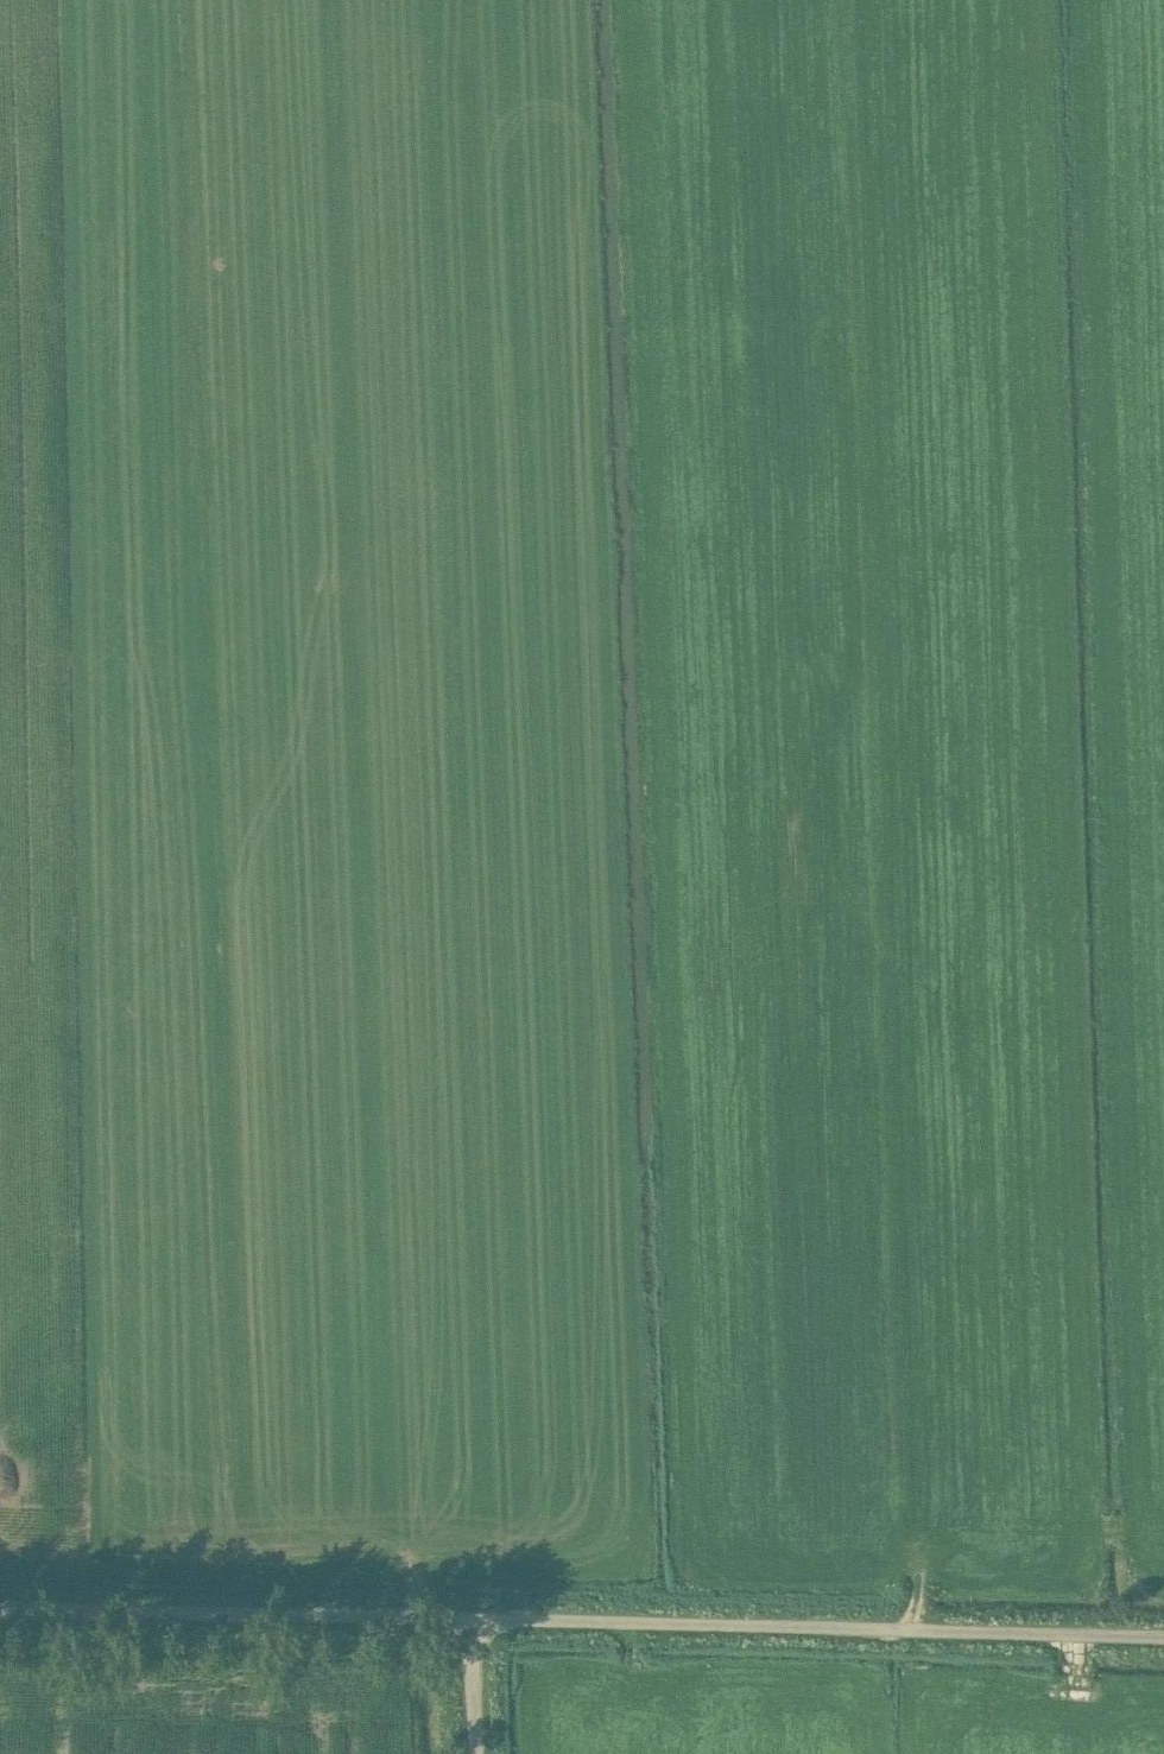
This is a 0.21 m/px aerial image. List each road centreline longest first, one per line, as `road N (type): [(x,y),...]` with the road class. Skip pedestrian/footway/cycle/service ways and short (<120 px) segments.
road 1 (unclassified): [(1163,1631),(471,1619)]
road 2 (unclassified): [(471,1619),(0,1612)]
road 3 (unclassified): [(477,1753),(471,1619)]

